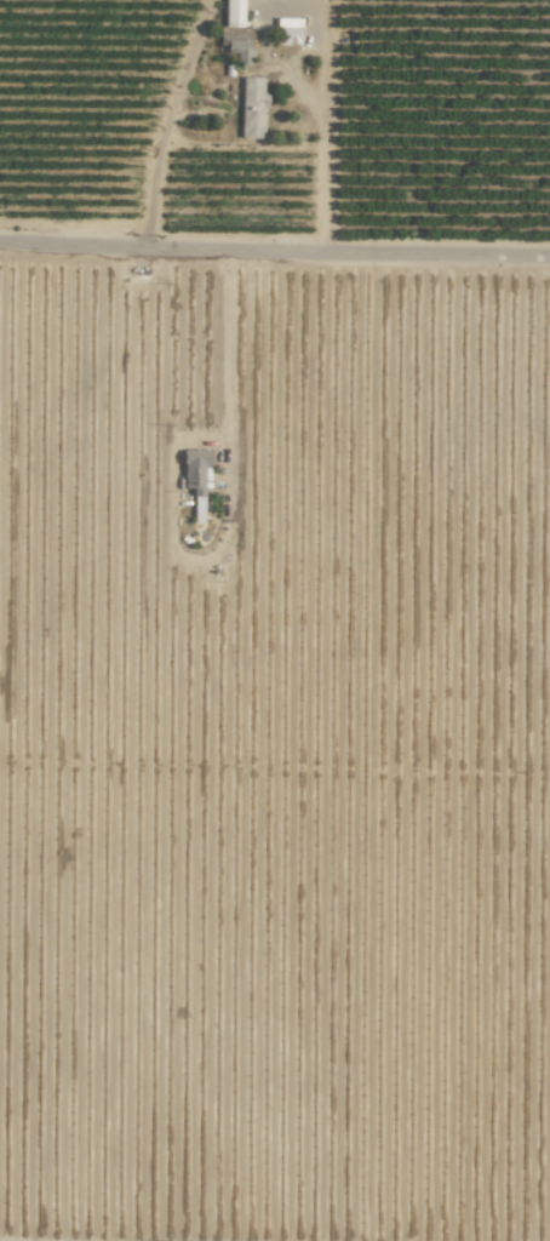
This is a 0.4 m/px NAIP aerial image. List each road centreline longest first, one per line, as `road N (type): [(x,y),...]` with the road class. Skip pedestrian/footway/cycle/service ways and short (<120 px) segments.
road 1 (residential): [(0,242),(549,259)]

